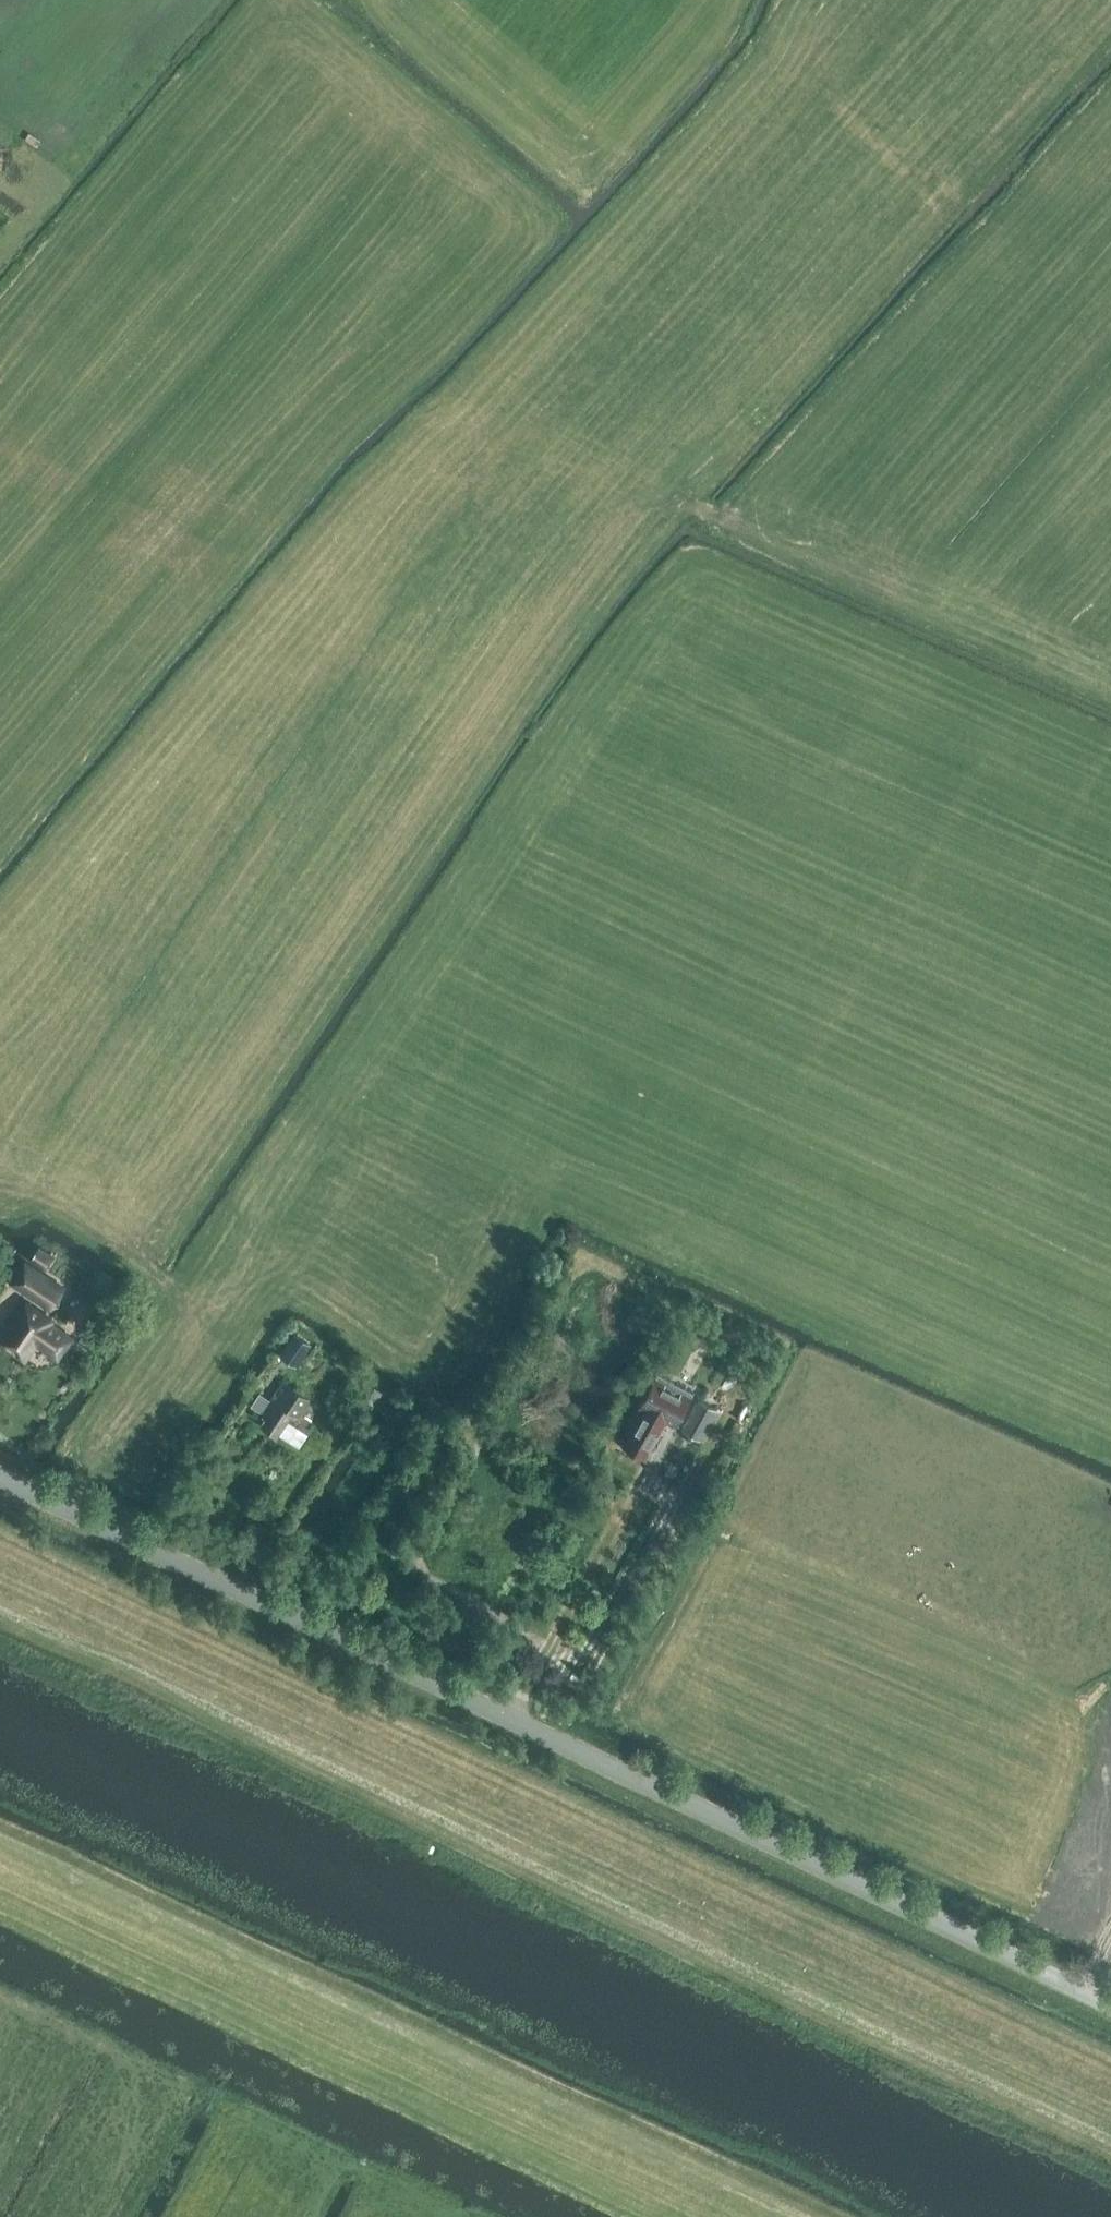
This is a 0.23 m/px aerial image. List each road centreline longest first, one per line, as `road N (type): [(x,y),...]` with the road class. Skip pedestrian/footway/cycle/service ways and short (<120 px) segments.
road 1 (unclassified): [(1110,2021),(657,1811),(0,1478)]

